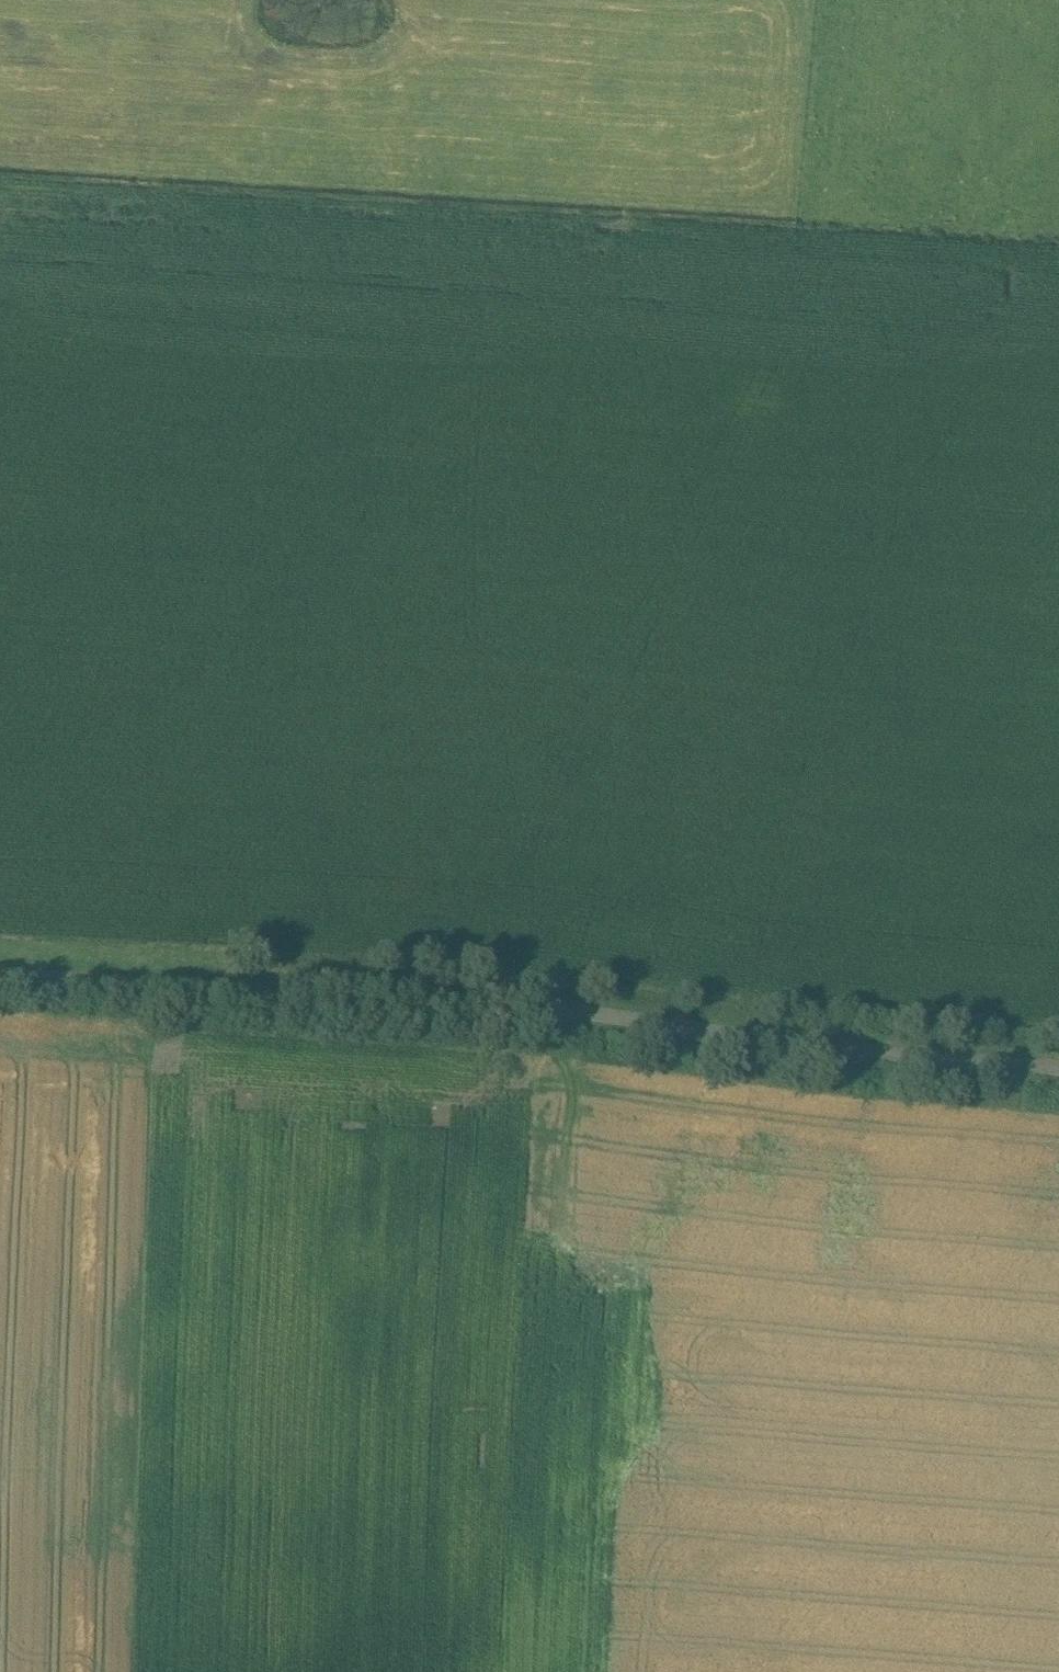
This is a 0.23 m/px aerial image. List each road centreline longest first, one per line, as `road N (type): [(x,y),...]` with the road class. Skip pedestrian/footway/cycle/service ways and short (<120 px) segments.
road 1 (unclassified): [(1058,1065),(0,974)]

